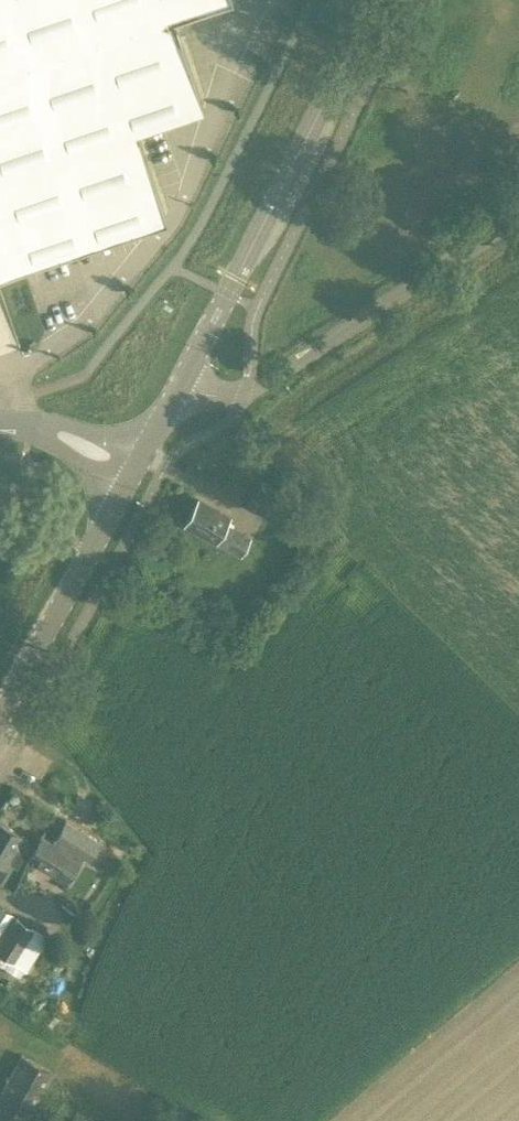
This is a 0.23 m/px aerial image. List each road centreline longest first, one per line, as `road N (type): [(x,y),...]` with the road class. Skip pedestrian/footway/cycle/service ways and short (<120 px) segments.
road 1 (secondary): [(182,384),(373,0)]
road 2 (unclassified): [(182,384),(210,396),(269,381),(518,221)]
road 3 (secondary): [(0,717),(136,471)]
road 4 (unclassified): [(0,427),(38,428),(136,471)]

